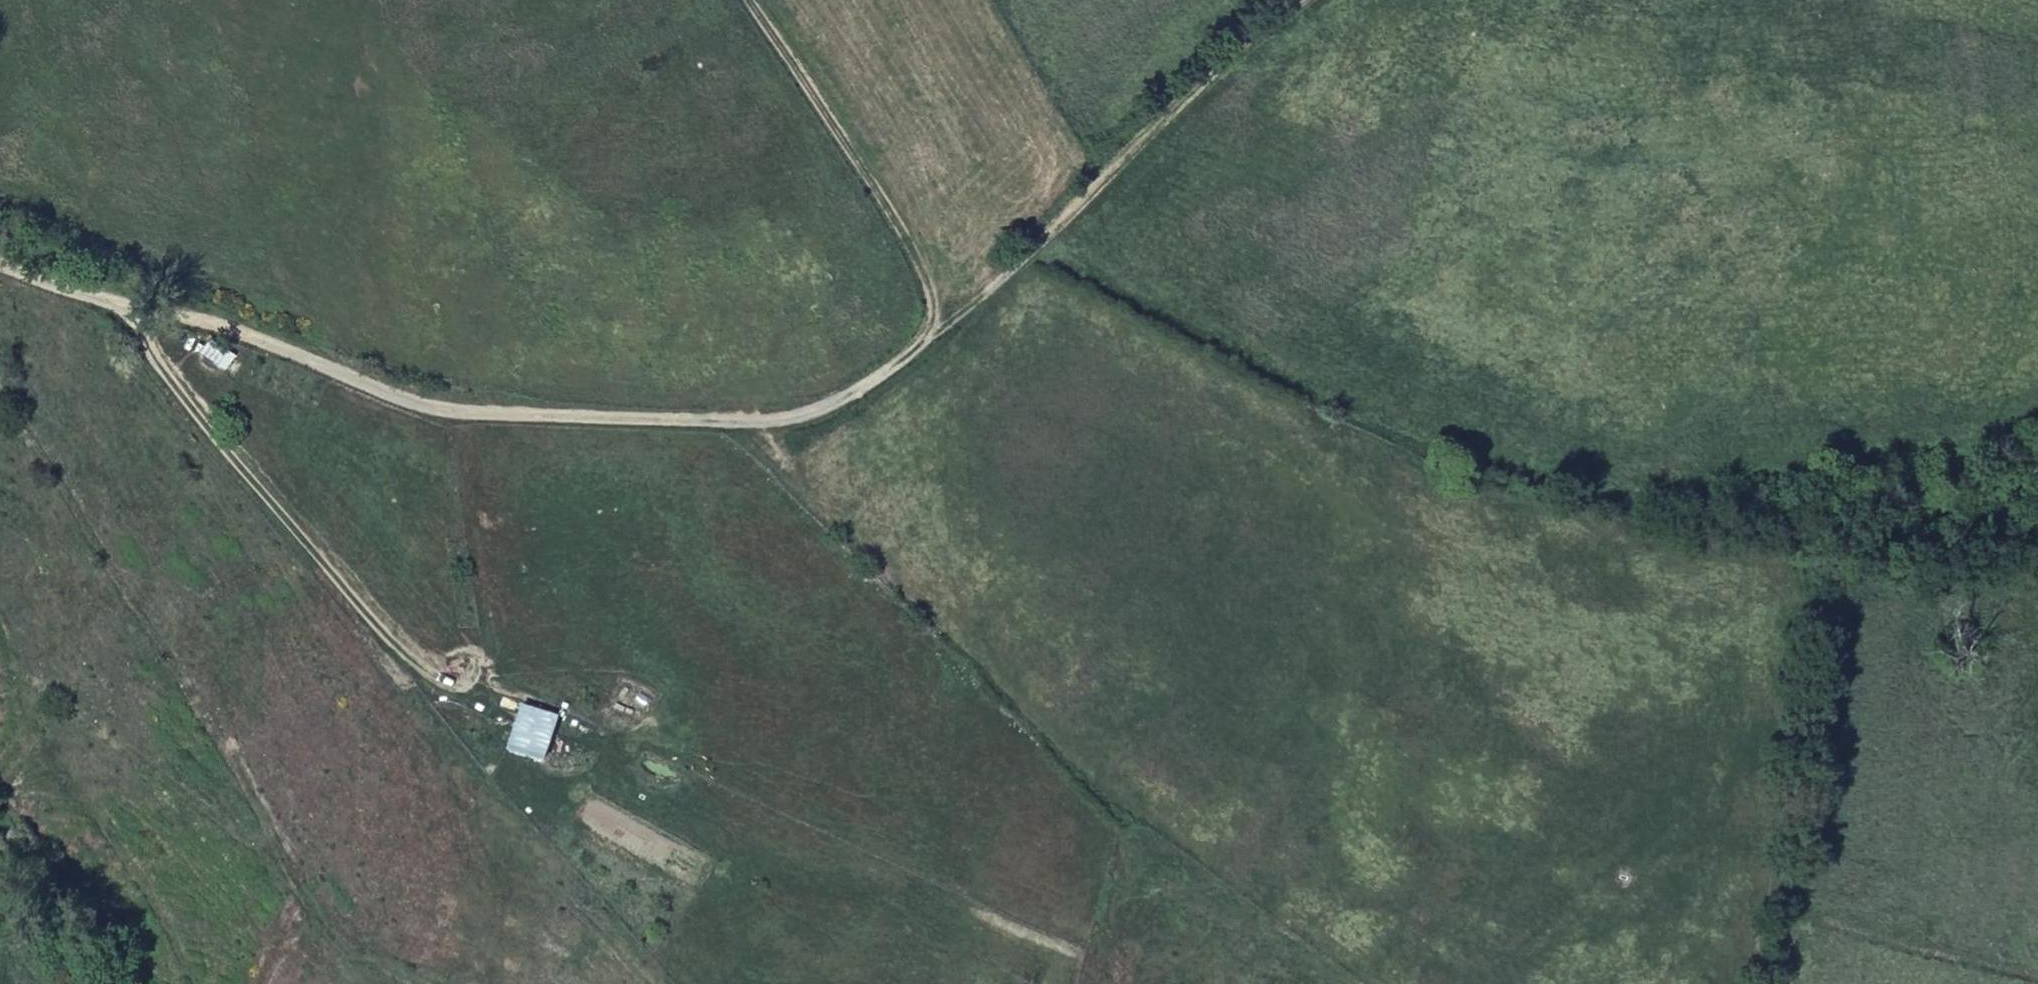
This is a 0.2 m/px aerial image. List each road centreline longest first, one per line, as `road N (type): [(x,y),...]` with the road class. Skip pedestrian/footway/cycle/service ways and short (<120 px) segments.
road 1 (track): [(0,261),(273,343),(427,403),(517,416),(794,417),(945,326),(755,0)]
road 2 (track): [(100,292),(142,330),(179,390),(407,656),(466,695)]
road 3 (track): [(945,326),(1197,89),(1303,0)]

